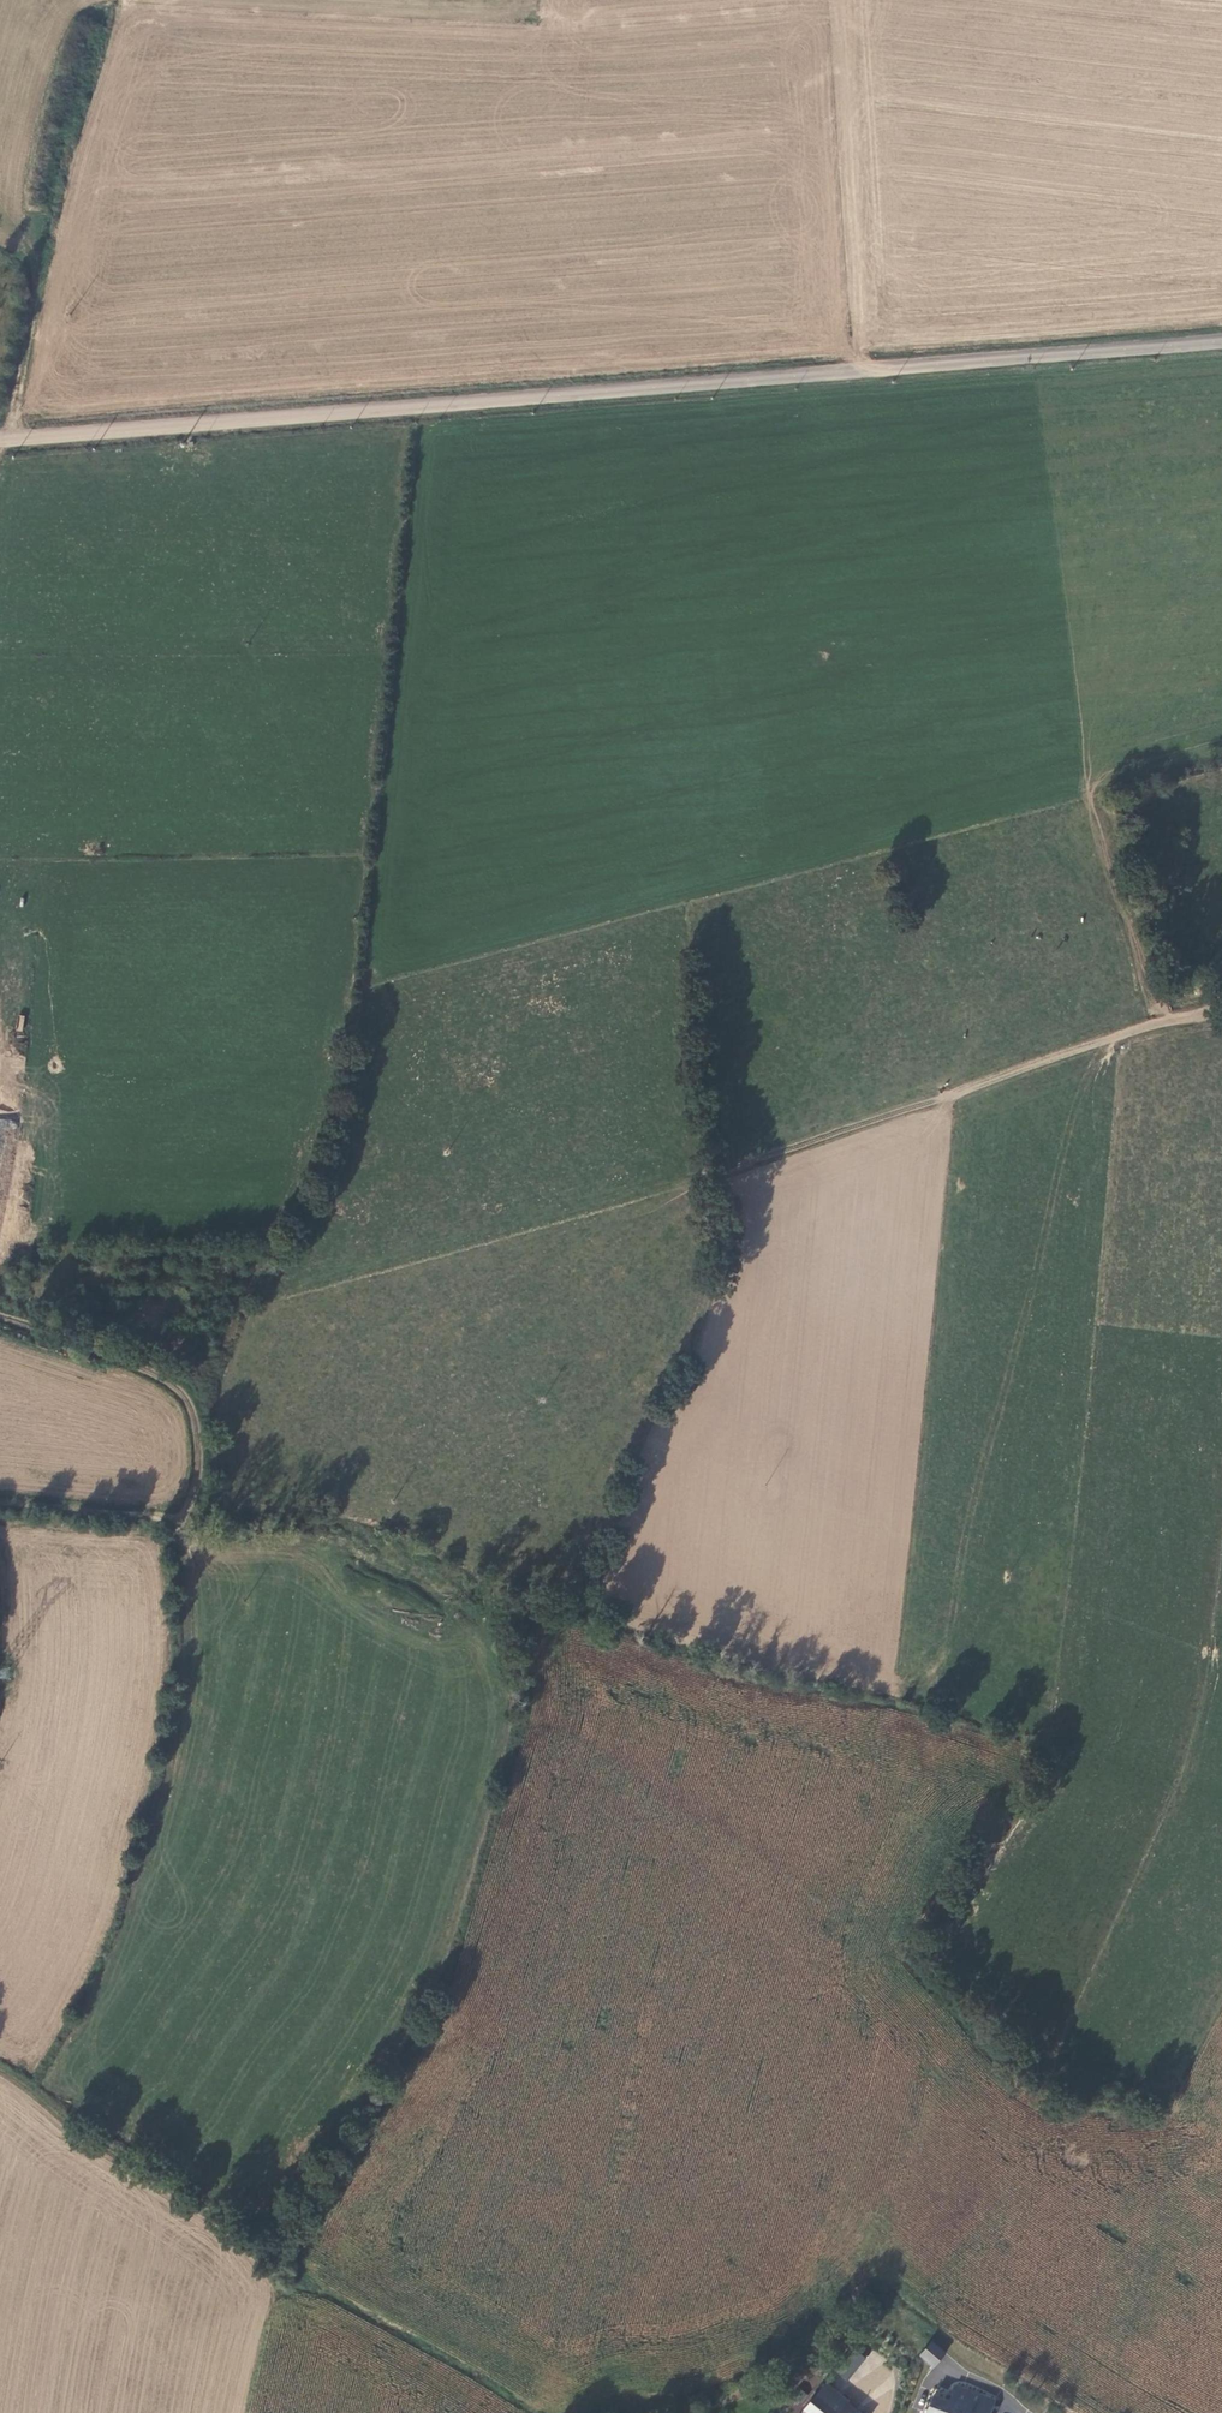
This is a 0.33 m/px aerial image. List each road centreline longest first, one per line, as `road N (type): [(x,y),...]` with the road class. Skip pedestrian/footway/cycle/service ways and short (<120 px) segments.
road 1 (tertiary): [(0,439),(1221,341)]
road 2 (track): [(0,1317),(179,1388),(199,1456),(194,1496),(172,1517),(0,1503)]

